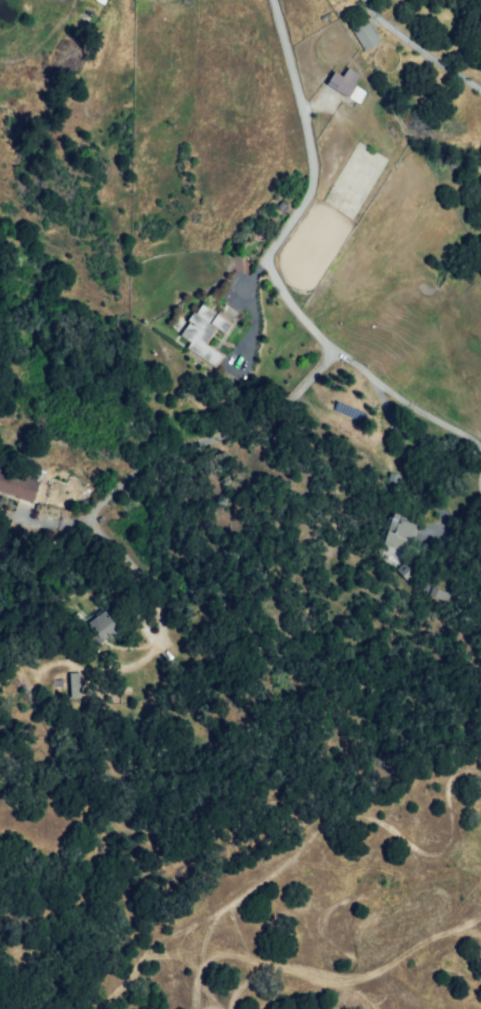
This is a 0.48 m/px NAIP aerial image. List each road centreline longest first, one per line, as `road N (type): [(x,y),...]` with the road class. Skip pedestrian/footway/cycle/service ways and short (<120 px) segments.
road 1 (residential): [(276,0),(317,165),(312,193),(268,262),(313,323),(387,392)]

